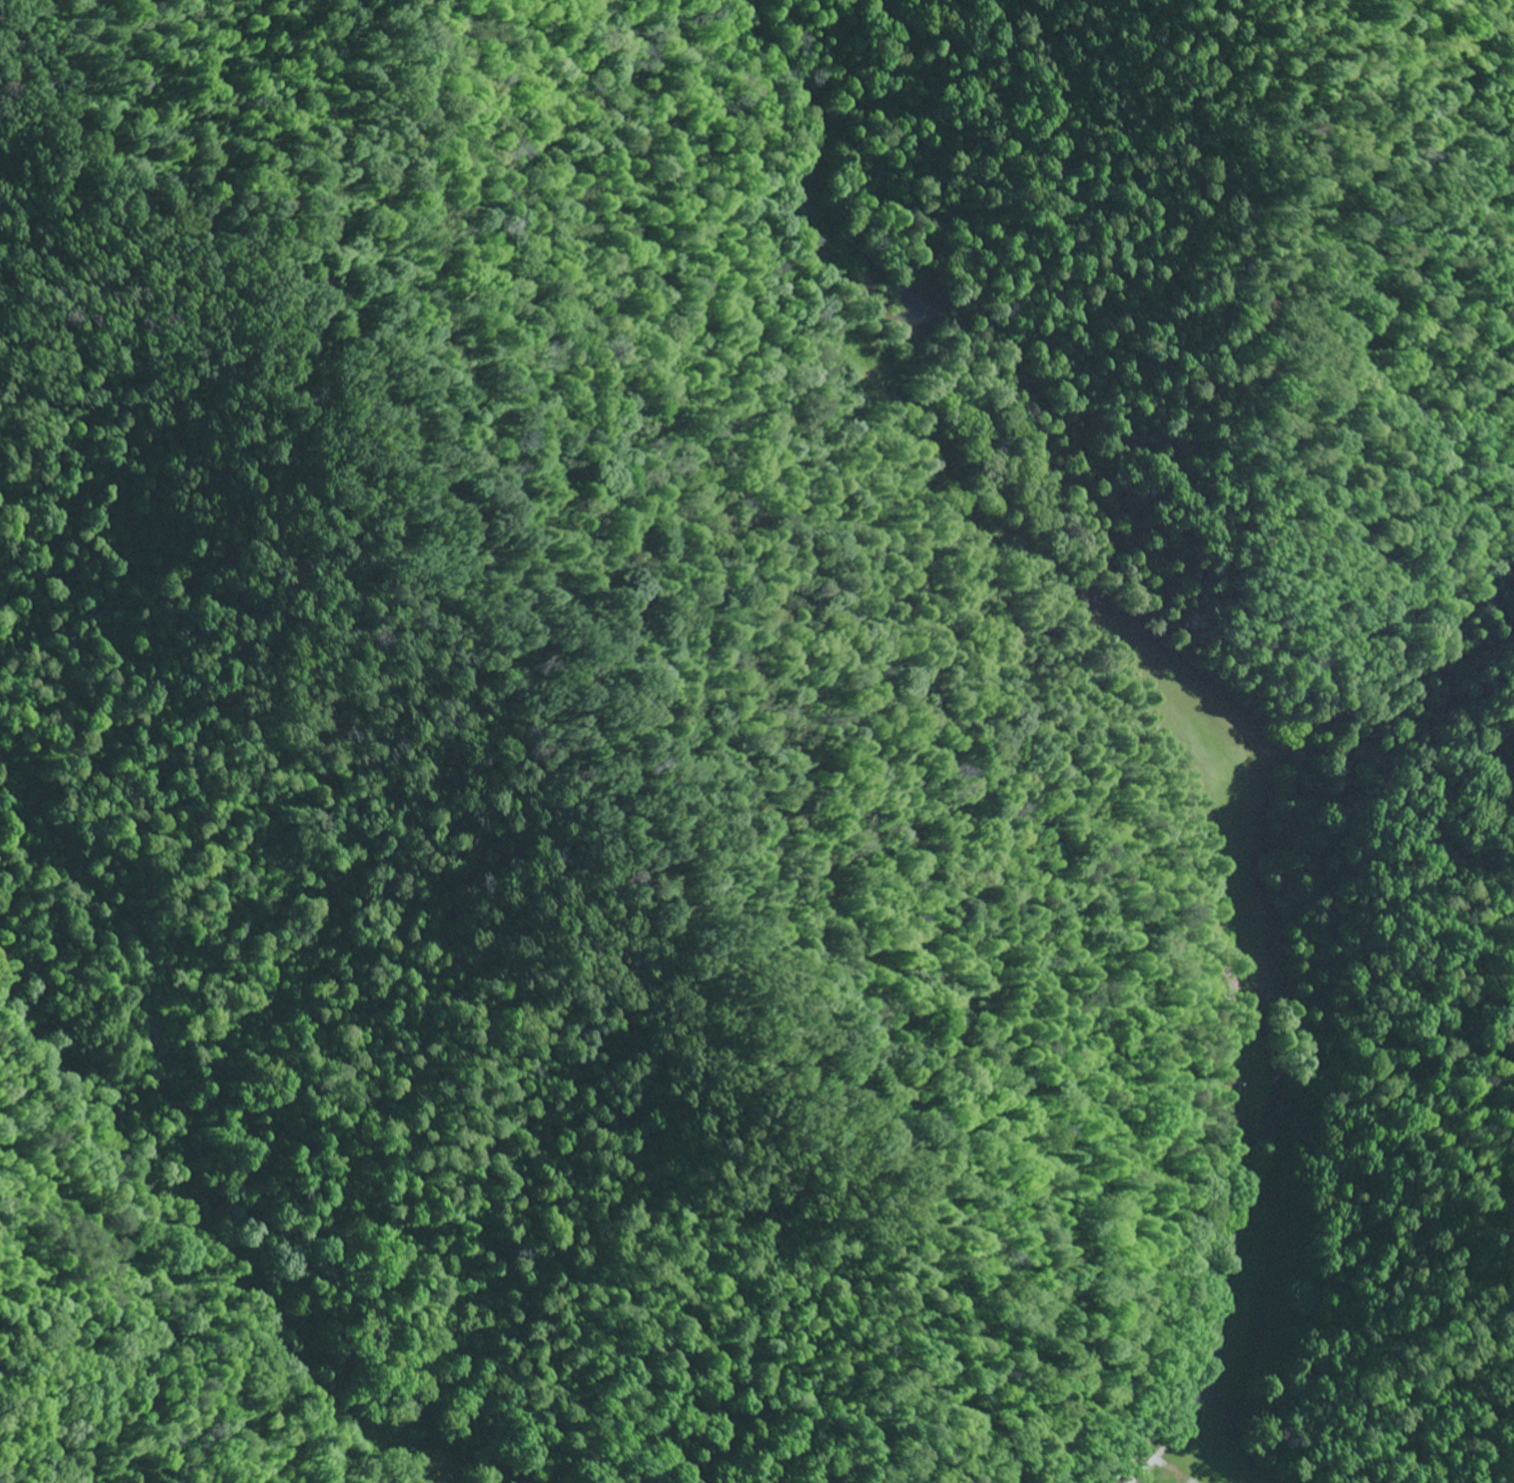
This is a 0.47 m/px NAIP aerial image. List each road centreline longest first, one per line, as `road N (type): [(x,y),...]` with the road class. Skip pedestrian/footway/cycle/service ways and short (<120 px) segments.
road 1 (residential): [(1135,1482),(1188,1424),(1213,1377),(1240,1222),(1288,1107),(1297,1056),(1284,1009),(1247,944),(1238,857),(1141,691)]

